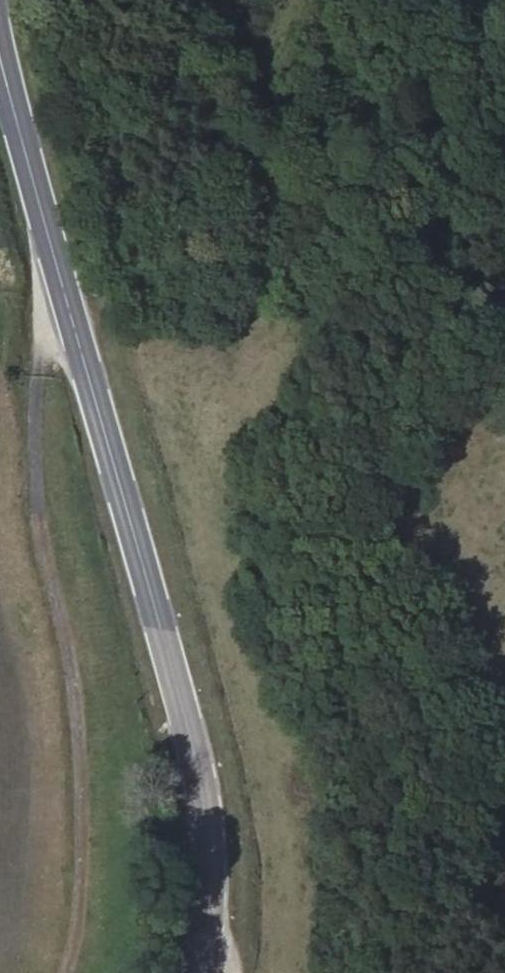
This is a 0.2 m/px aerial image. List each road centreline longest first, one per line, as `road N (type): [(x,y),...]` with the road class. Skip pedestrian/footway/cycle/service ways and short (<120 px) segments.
road 1 (secondary): [(0,71),(206,797),(214,913),(204,972)]

